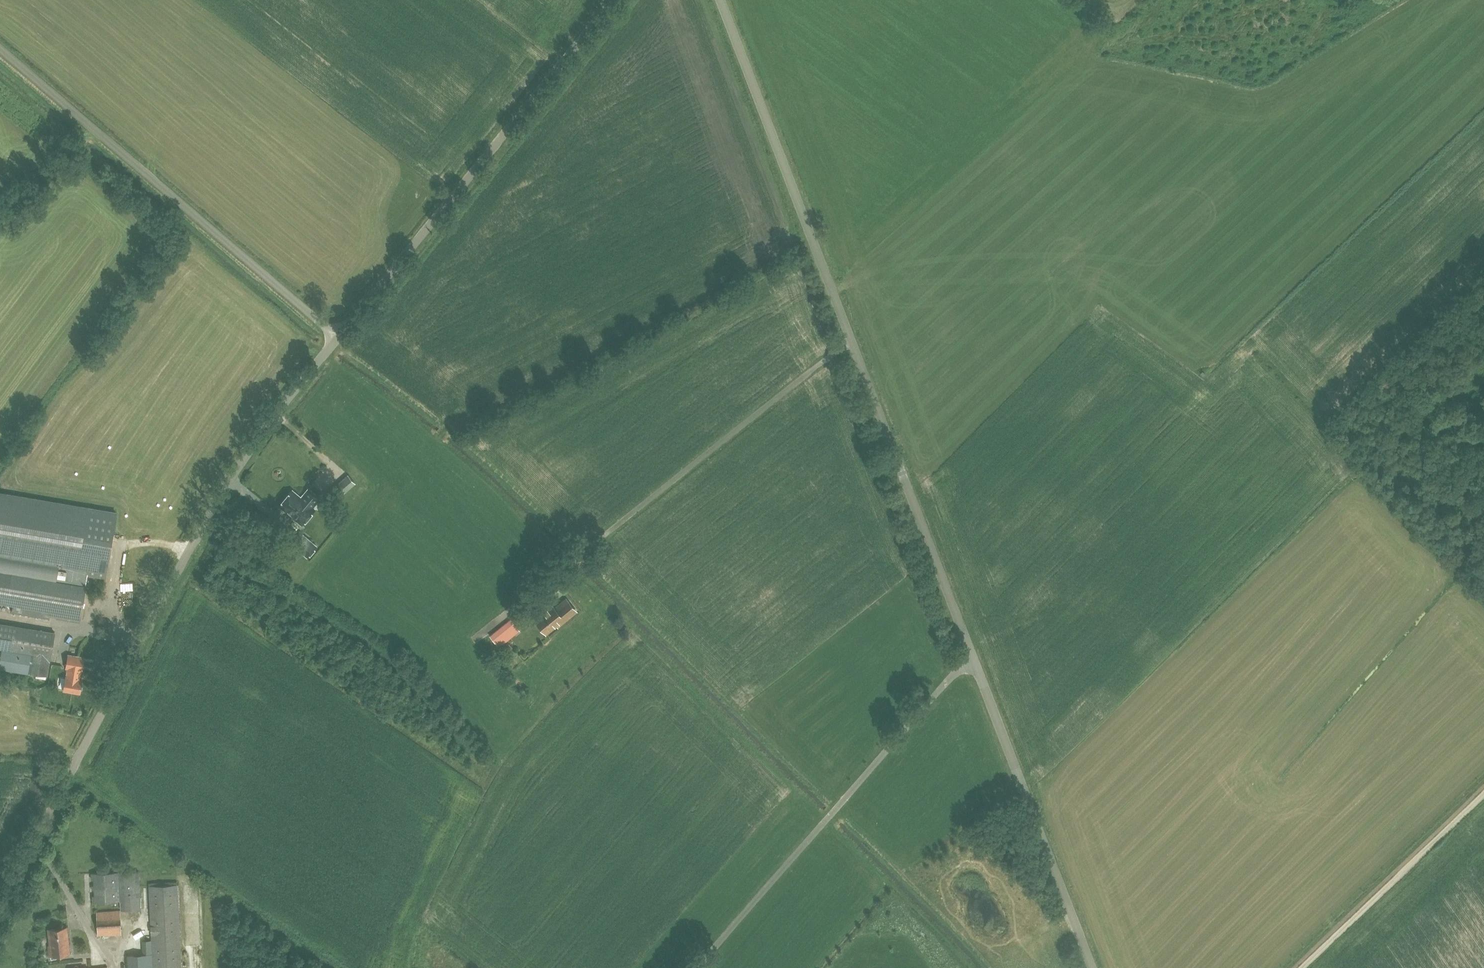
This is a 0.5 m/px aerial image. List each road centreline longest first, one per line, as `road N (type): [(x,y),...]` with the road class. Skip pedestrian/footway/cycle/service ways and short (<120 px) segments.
road 1 (unclassified): [(1090,967),(720,0)]
road 2 (unclassified): [(0,909),(227,485),(337,337)]
road 3 (unclassified): [(337,337),(0,48)]
road 4 (unclassified): [(337,337),(614,0)]
road 5 (track): [(1483,795),(1301,967)]

